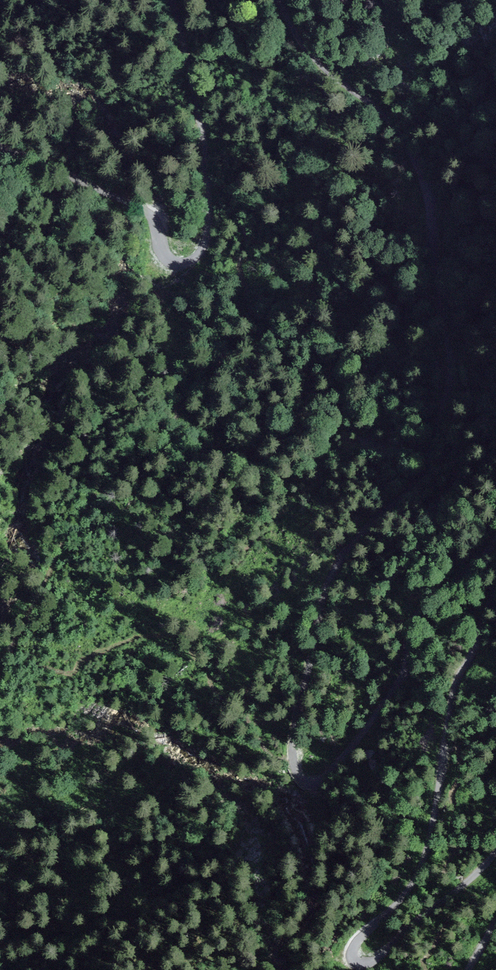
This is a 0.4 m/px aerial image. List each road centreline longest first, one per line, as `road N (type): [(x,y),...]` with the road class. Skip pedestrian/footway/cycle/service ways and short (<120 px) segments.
road 1 (unclassified): [(495,540),(415,614),(402,679),(328,775),(301,779),(293,738),(325,587),(351,545),(422,471),(450,371),(416,163),(385,118),(308,51),(277,0)]
road 2 (unclassified): [(495,853),(376,960),(353,958),(357,942),(423,859),(453,694),(495,591)]
road 3 (unclassified): [(170,0),(211,195),(212,234),(197,256),(171,259),(140,206),(0,144)]
road 4 (track): [(181,644),(272,612),(344,554)]

